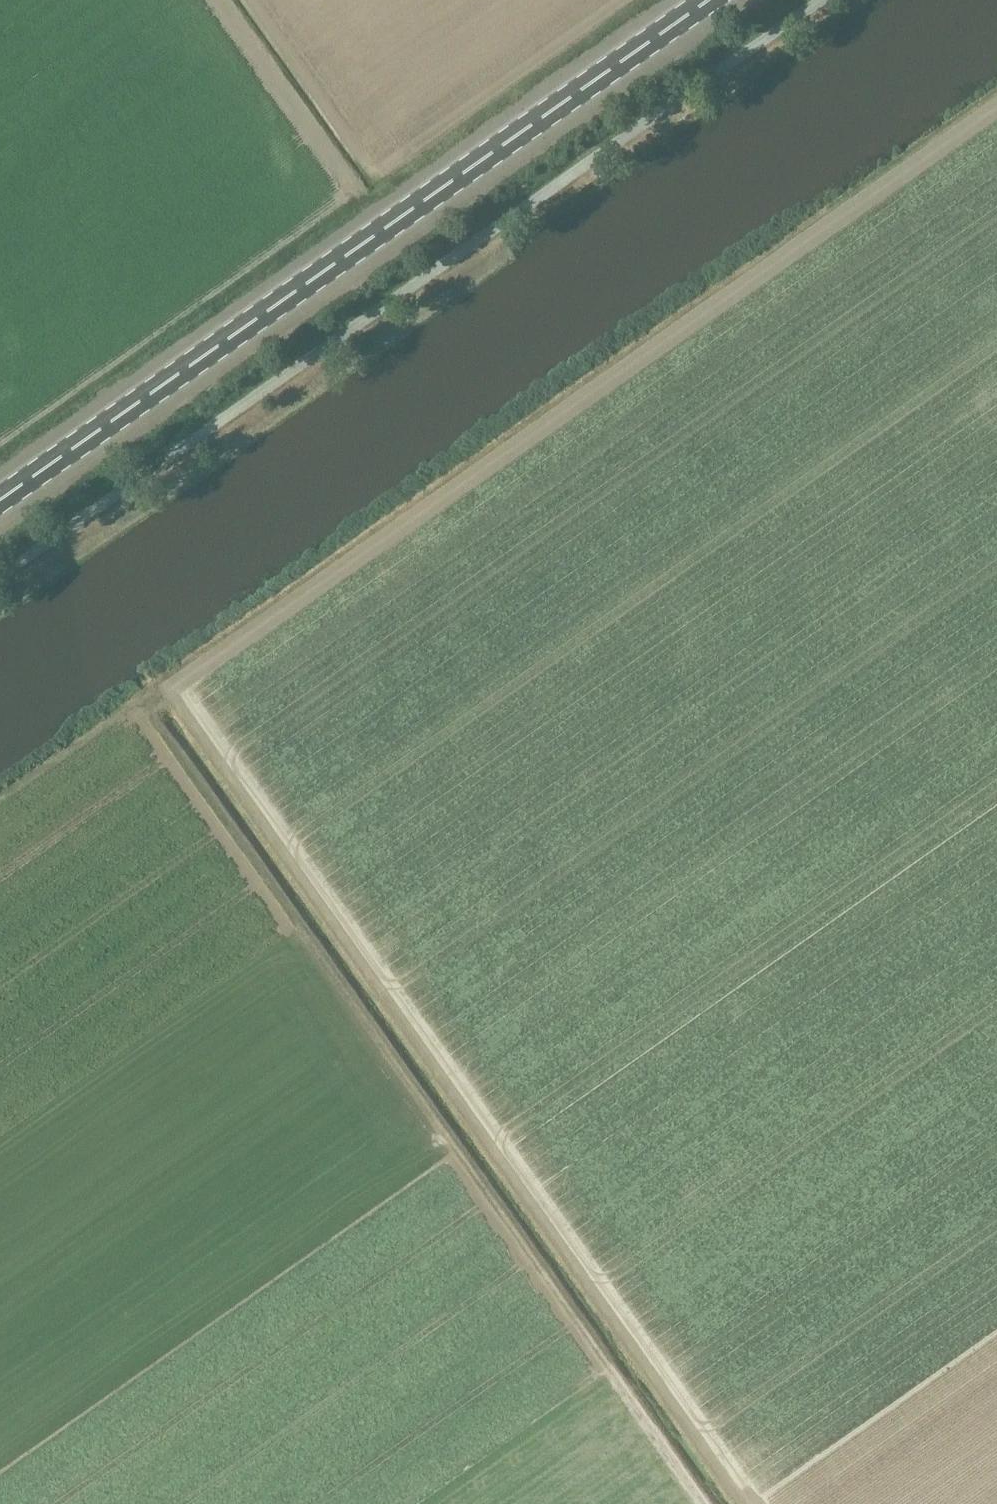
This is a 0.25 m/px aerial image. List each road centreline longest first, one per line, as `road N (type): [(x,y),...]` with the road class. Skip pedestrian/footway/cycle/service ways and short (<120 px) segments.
road 1 (primary): [(0,502),(712,0)]

